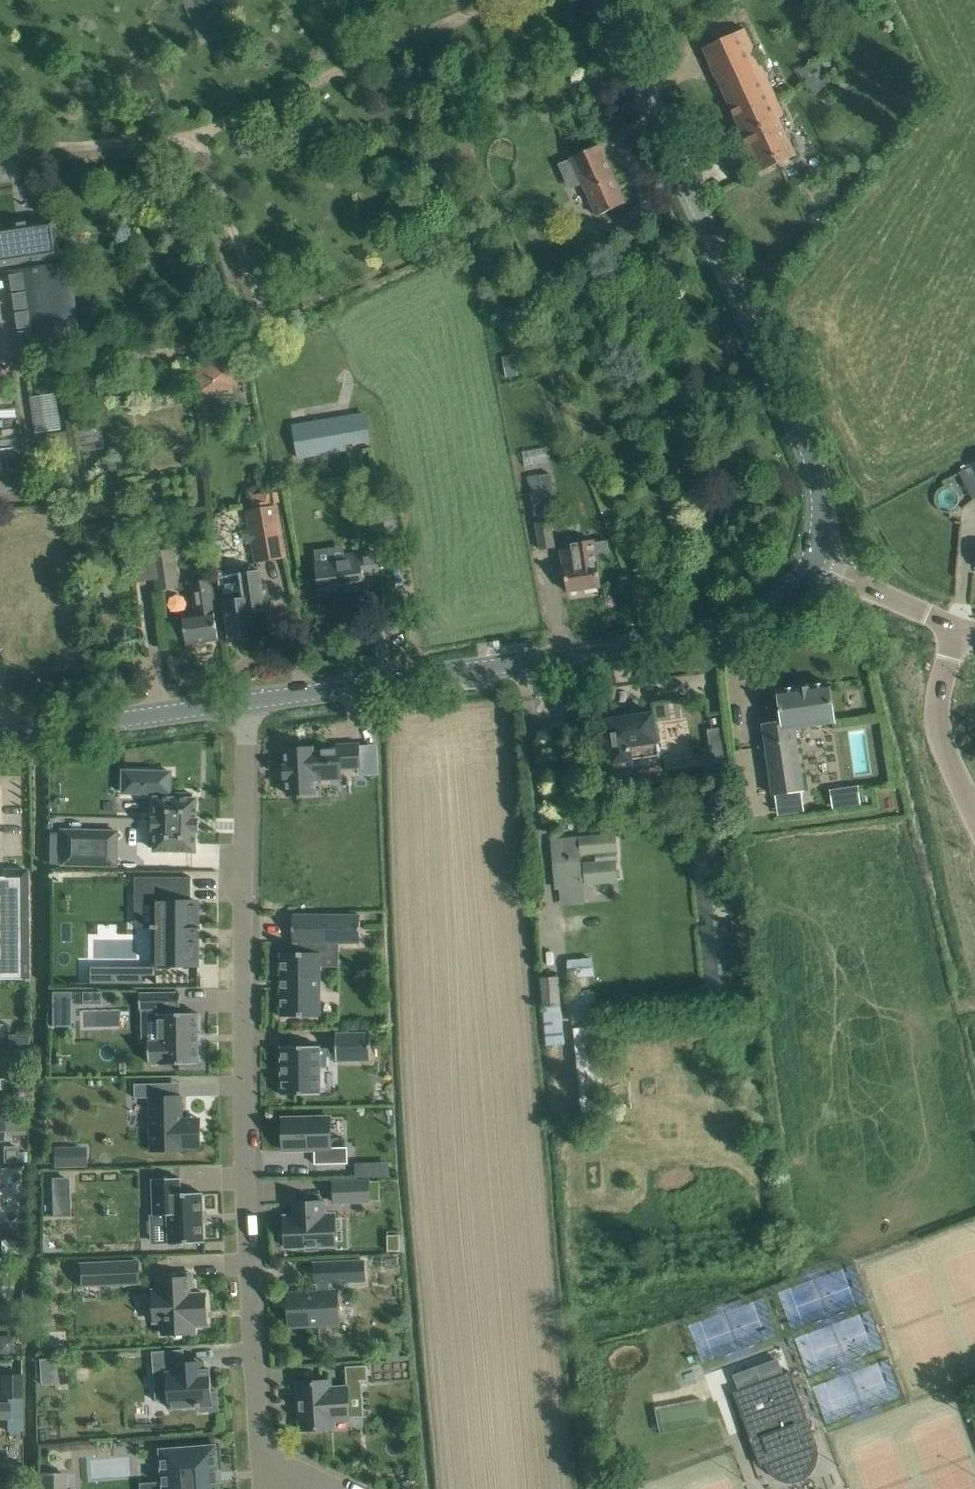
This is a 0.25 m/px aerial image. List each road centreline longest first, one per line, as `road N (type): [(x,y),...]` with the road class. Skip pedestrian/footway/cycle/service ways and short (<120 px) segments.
road 1 (residential): [(246,702),(242,994),(259,1488)]
road 2 (tertiary): [(812,560),(821,509),(803,438),(602,0)]
road 3 (tertiary): [(246,702),(708,638),(780,604),(812,560)]
road 4 (tertiary): [(0,741),(246,702)]
road 5 (residential): [(974,819),(939,731),(955,626)]
road 6 (unclassified): [(955,626),(812,560)]

